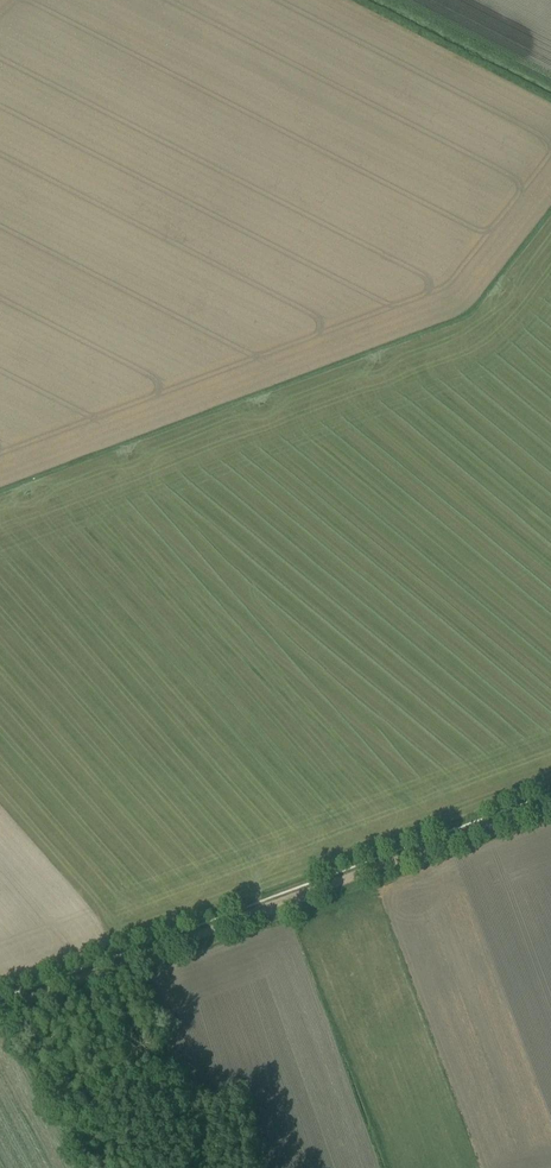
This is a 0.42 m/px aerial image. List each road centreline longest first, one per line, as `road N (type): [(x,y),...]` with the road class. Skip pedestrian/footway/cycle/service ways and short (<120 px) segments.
road 1 (track): [(0,1011),(550,805)]

